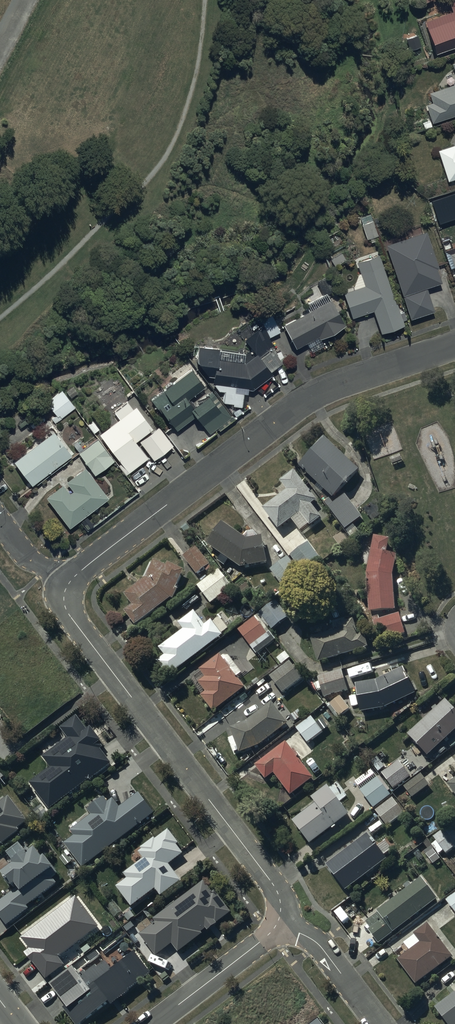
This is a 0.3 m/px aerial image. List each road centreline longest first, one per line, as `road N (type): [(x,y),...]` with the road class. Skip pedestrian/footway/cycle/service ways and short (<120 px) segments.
road 1 (residential): [(68,584),(313,395),(454,345)]
road 2 (residential): [(277,926),(278,893),(71,618),(68,584)]
road 3 (residential): [(154,1023),(277,926)]
road 4 (residential): [(380,1023),(319,944),(277,926)]

